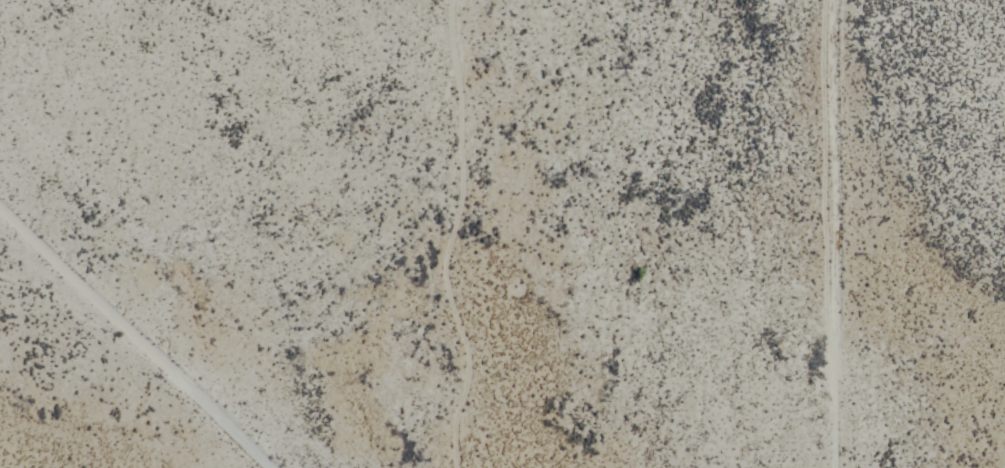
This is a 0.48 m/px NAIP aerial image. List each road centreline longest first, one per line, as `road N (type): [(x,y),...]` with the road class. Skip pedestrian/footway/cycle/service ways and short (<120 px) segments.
road 1 (track): [(0,217),(265,467)]

